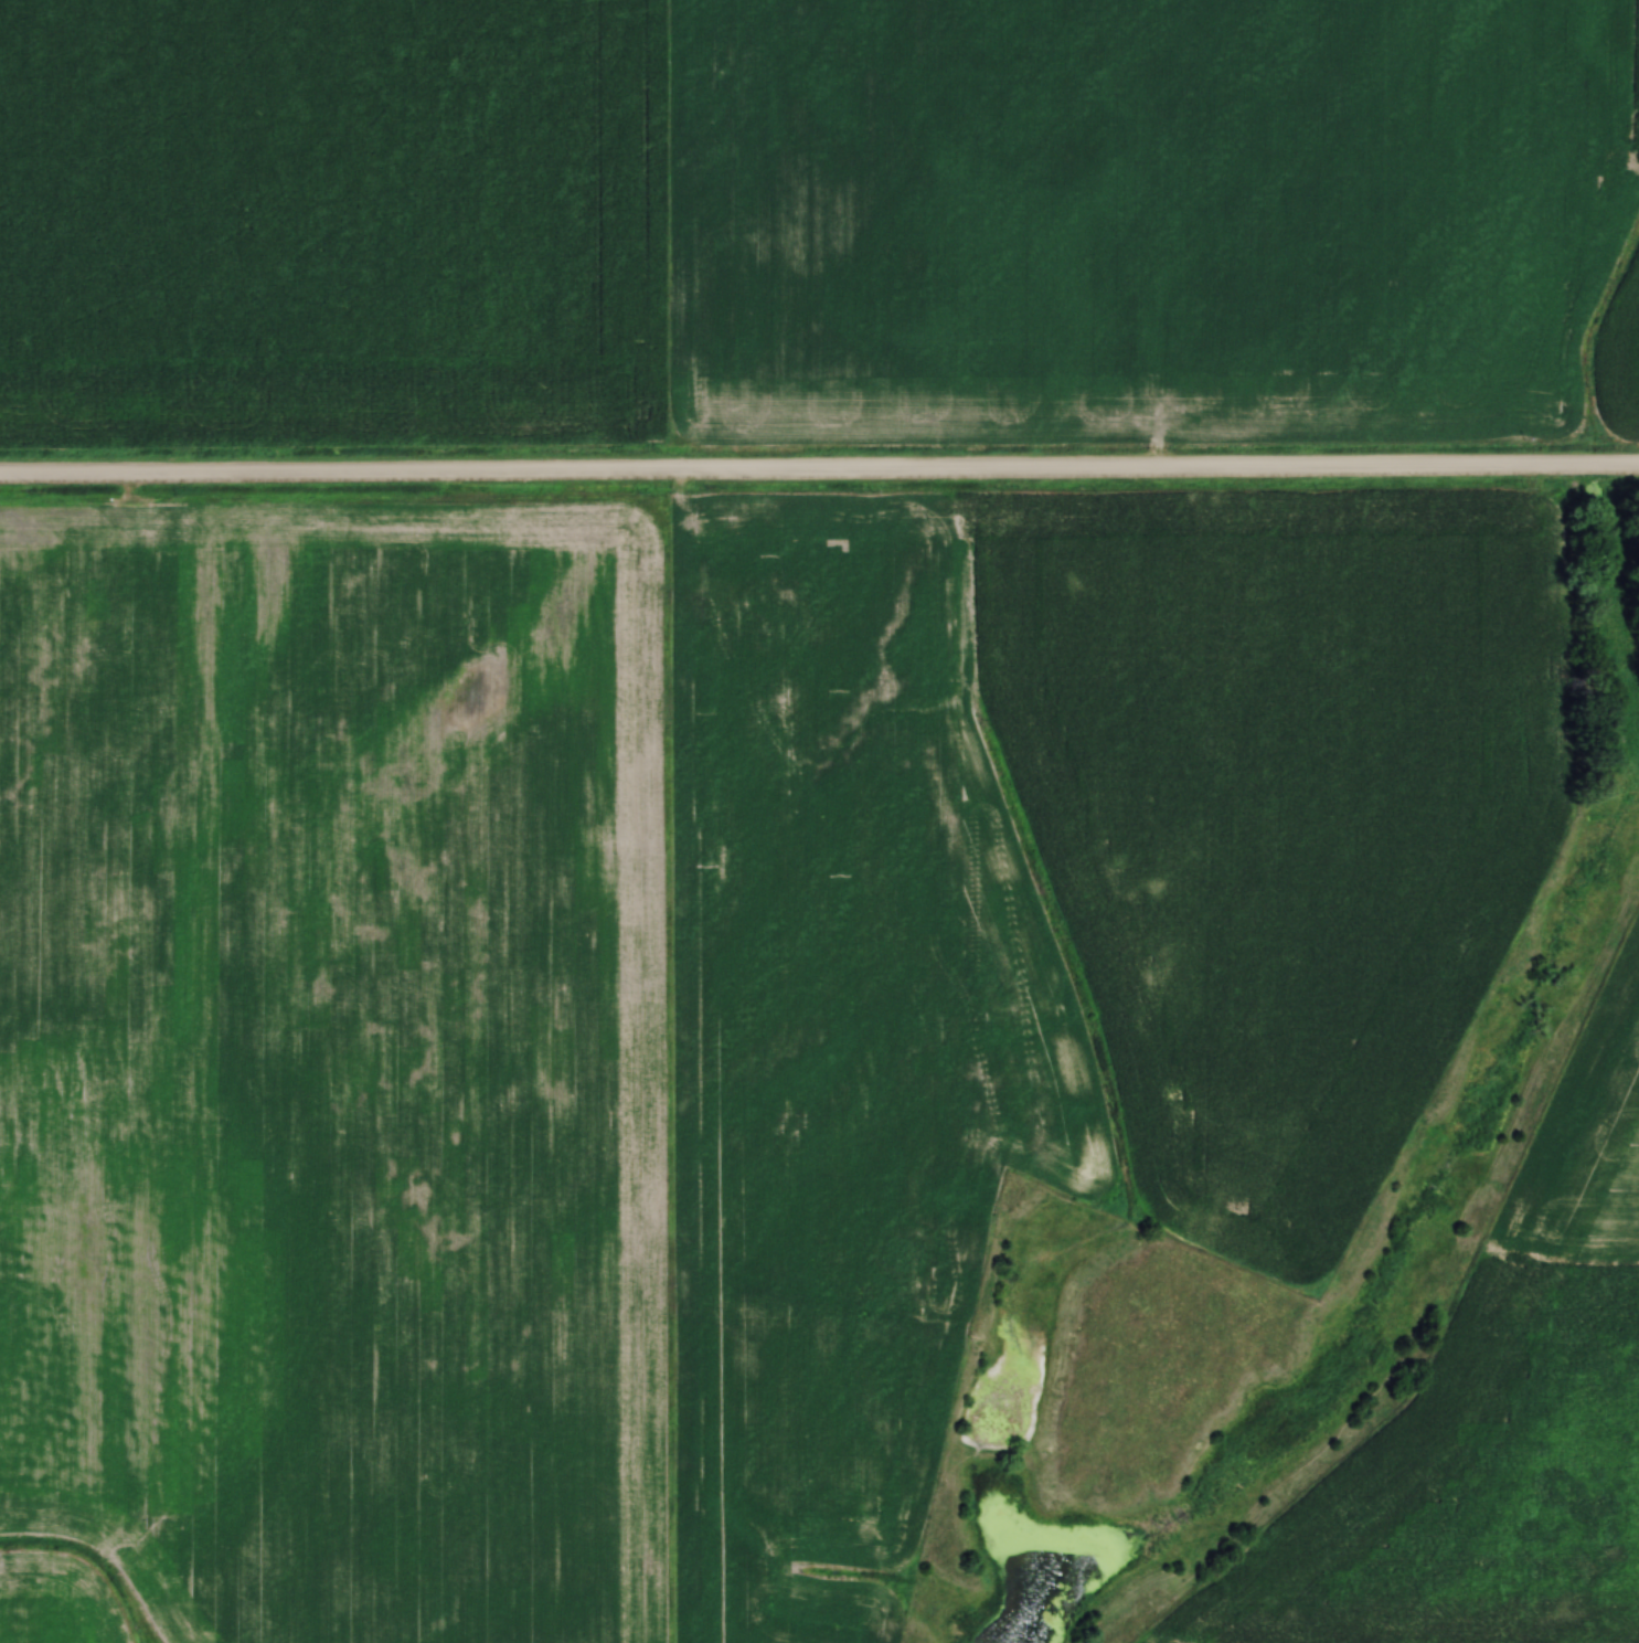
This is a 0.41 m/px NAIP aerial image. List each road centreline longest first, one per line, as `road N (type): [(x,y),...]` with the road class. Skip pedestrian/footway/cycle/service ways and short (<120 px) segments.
road 1 (tertiary): [(1638,471),(0,481)]

